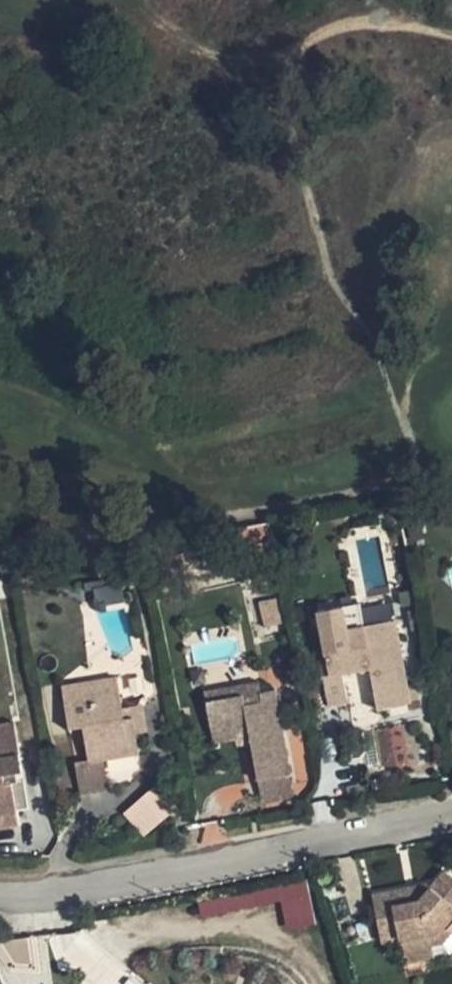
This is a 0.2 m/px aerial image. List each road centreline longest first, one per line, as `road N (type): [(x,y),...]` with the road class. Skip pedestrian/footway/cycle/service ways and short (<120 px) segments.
road 1 (unclassified): [(0,893),(97,891),(251,852),(451,816)]

